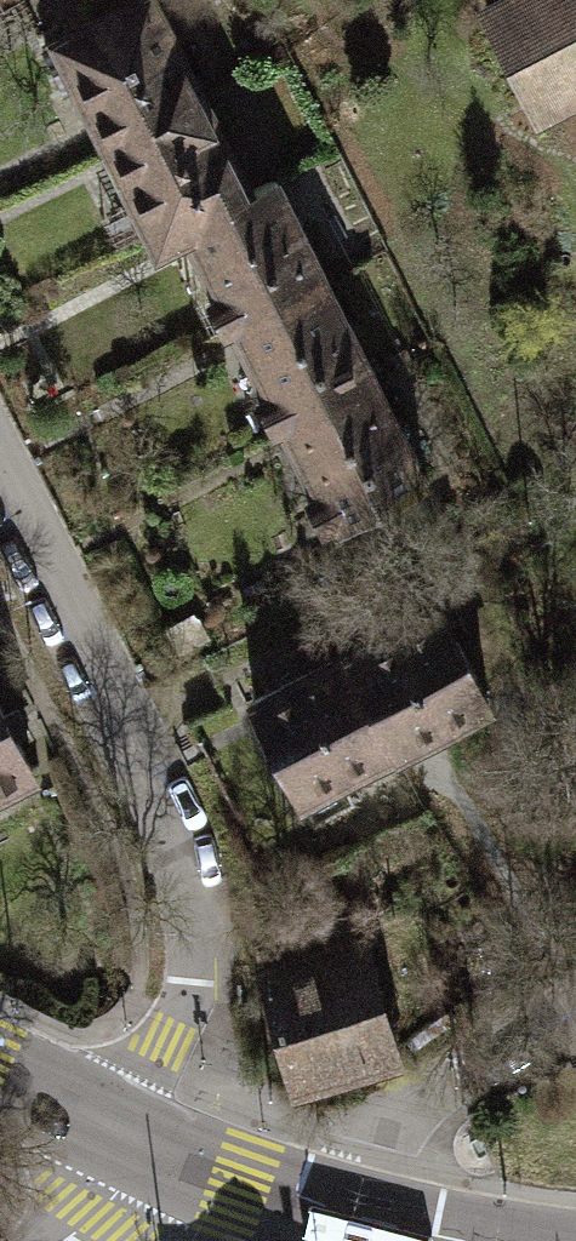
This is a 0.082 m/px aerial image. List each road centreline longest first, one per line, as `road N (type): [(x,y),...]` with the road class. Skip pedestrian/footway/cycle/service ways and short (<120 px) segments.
road 1 (residential): [(0,494),(171,833),(189,908),(190,987),(128,1143)]
road 2 (residential): [(336,1216),(371,1130),(575,1003)]
road 3 (secondary): [(128,1143),(336,1216)]
road 4 (secondary): [(0,1080),(128,1143)]
road 5 (secondary): [(336,1216),(466,1240)]

